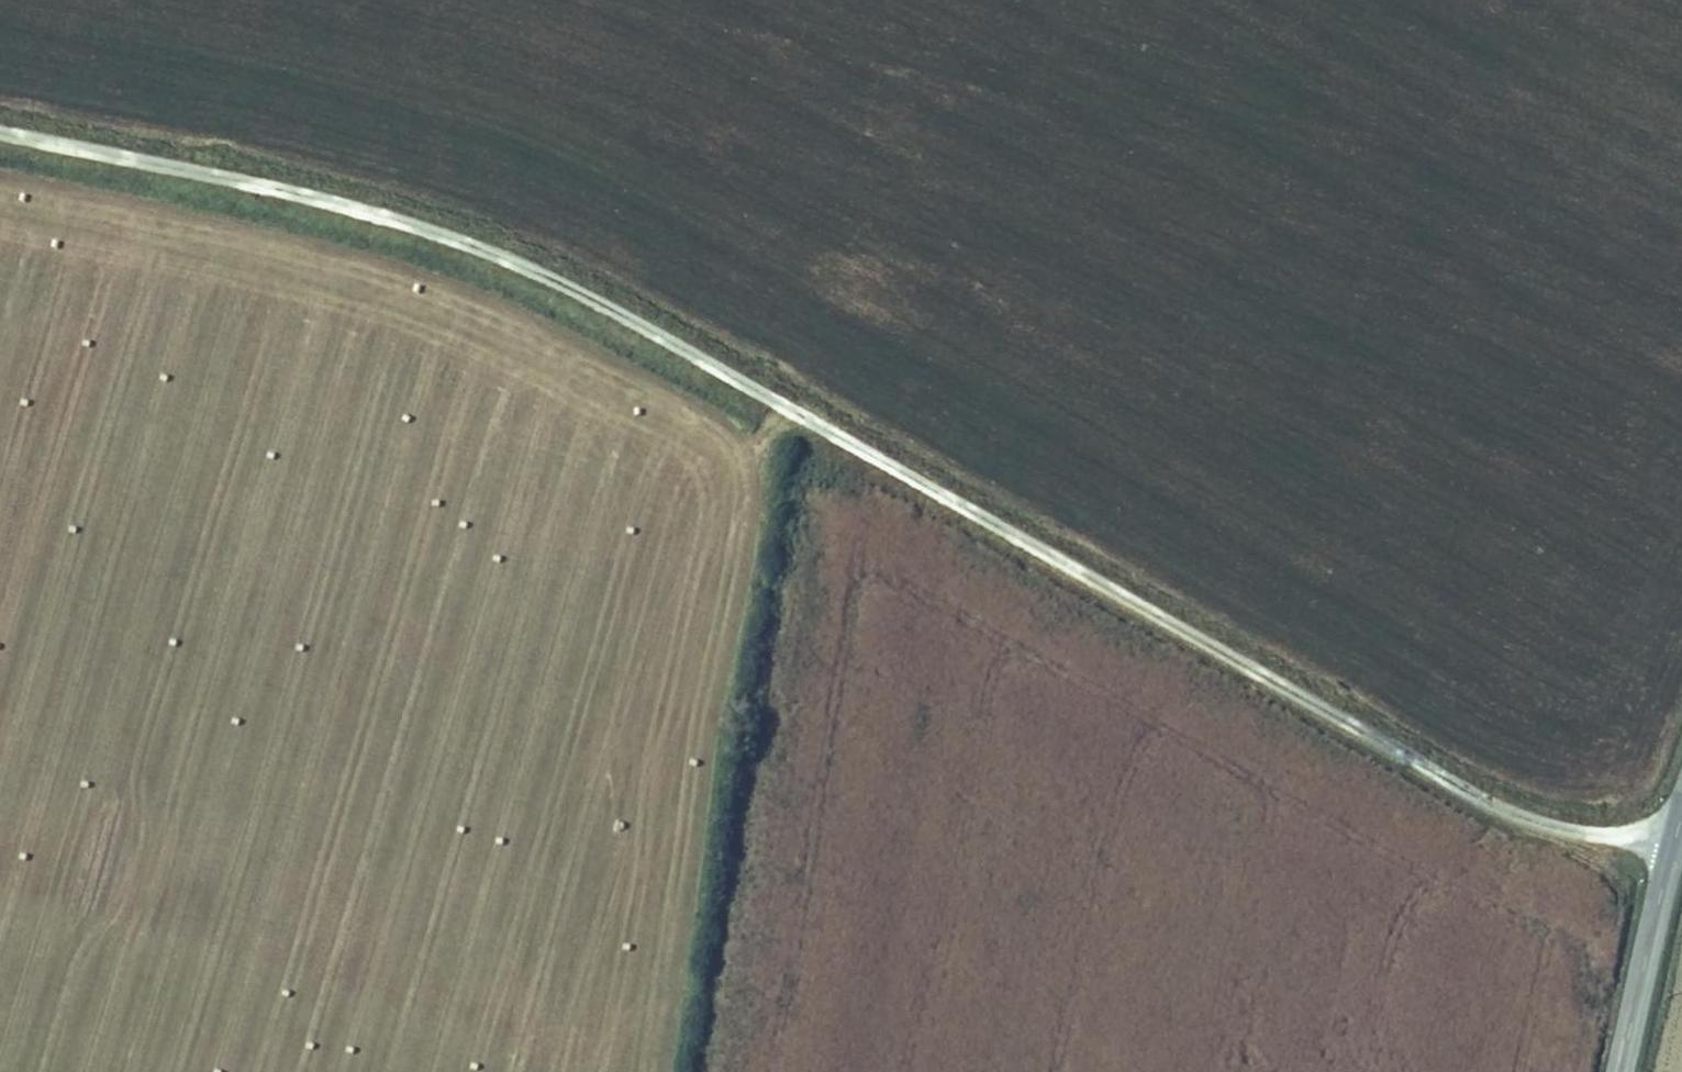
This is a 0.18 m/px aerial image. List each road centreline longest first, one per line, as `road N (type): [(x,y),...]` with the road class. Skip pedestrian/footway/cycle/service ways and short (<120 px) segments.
road 1 (tertiary): [(1681,814),(1621,1071)]

